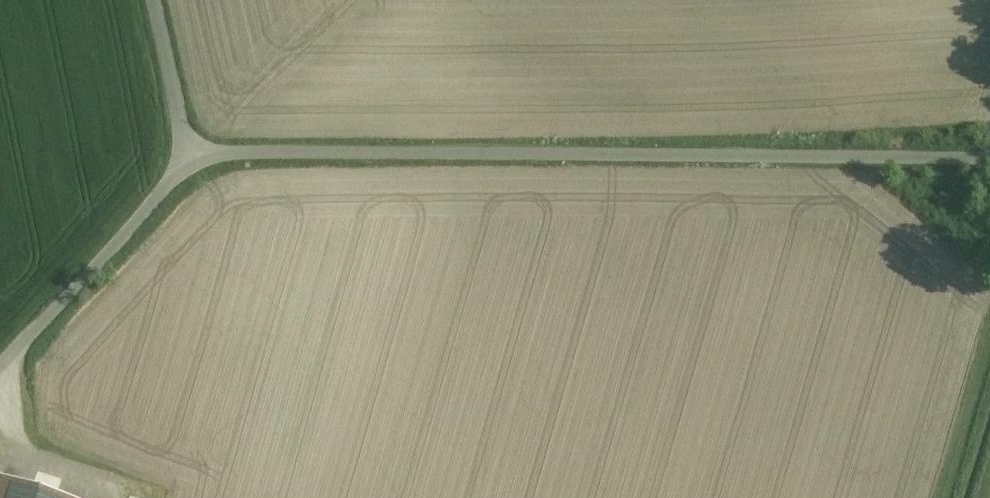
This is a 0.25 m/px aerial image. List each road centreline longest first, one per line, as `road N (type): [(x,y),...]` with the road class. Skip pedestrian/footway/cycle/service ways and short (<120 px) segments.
road 1 (unclassified): [(185,151),(989,160)]
road 2 (unclassified): [(0,365),(170,178),(185,151)]
road 3 (unclassified): [(149,0),(185,151)]

